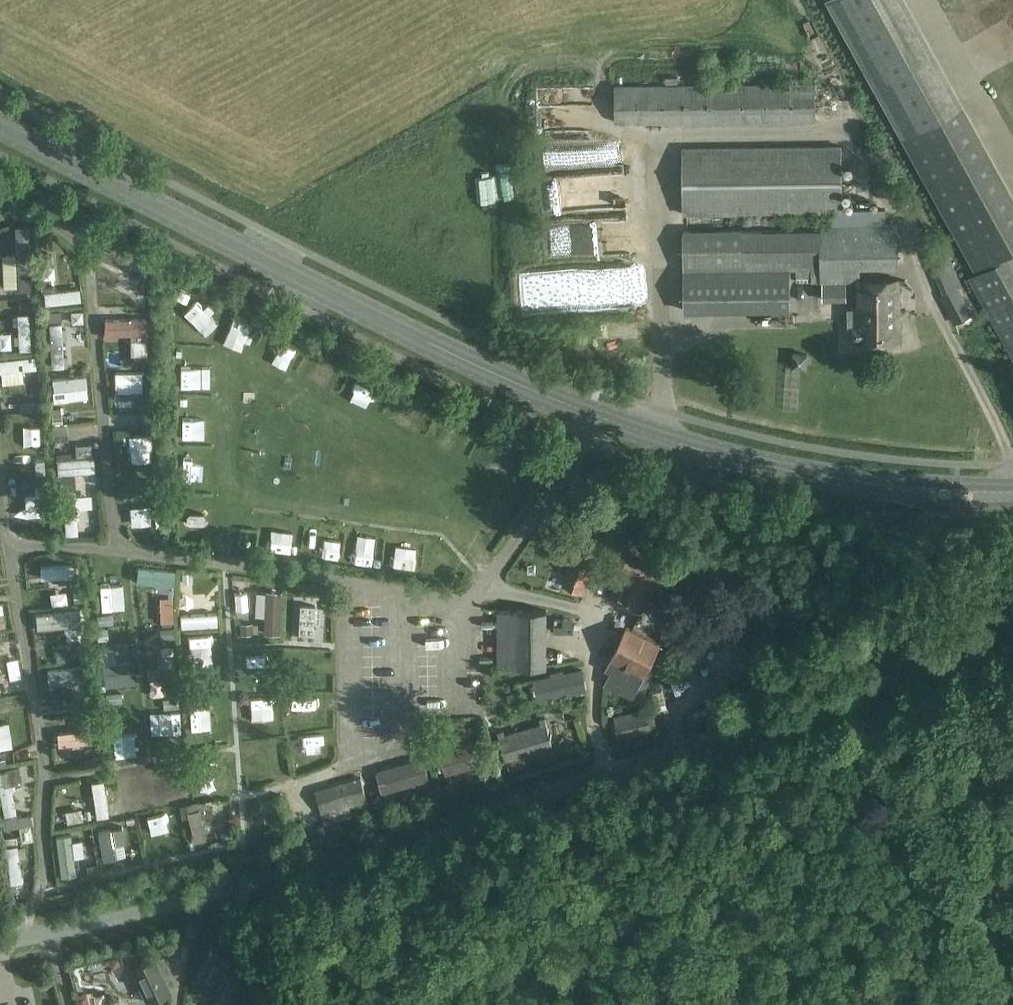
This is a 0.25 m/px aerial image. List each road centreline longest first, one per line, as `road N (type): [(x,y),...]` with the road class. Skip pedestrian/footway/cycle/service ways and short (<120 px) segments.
road 1 (secondary): [(1012,490),(784,467),(597,414),(477,365),(0,125)]
road 2 (unclassified): [(0,942),(228,890),(754,729),(866,692),(1012,626)]
road 3 (track): [(611,770),(594,714),(602,562),(572,465)]
road 4 (track): [(799,0),(862,132)]

